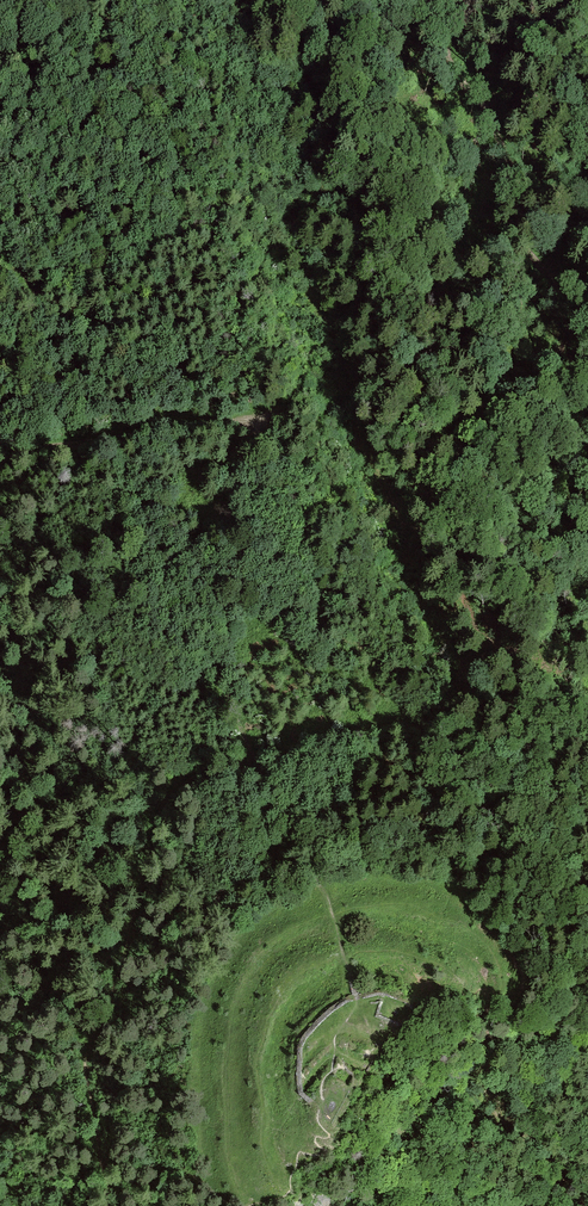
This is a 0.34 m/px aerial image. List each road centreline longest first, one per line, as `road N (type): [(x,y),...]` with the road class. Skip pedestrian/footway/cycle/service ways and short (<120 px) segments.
road 1 (track): [(87,1070),(88,1050),(150,890),(164,805),(255,749),(402,723),(425,732),(505,837),(563,874)]
road 2 (track): [(0,67),(122,10),(169,4),(211,23),(247,56),(258,84),(318,300)]
road 3 (track): [(256,419),(42,451),(0,470)]
road 4 (track): [(113,1205),(87,1070)]

